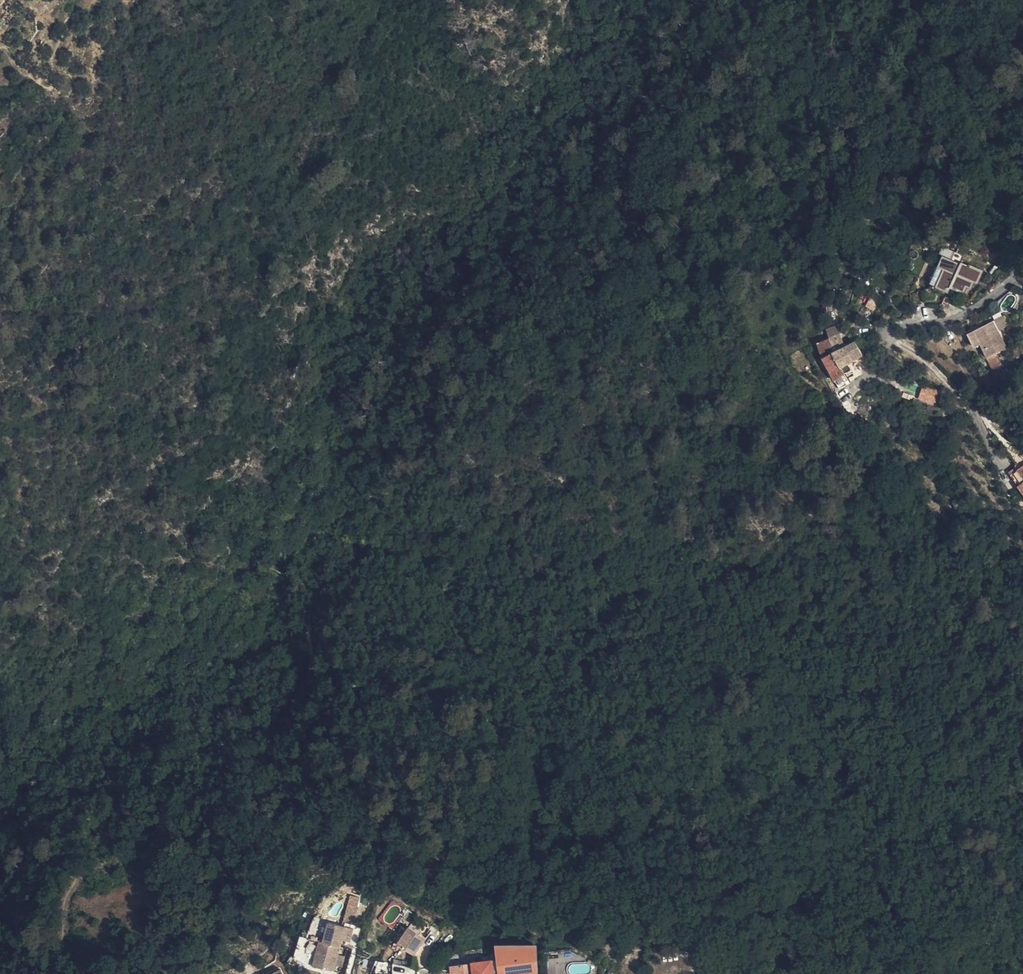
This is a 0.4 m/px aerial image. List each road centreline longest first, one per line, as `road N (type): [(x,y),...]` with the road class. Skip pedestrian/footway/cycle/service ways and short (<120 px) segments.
road 1 (track): [(431,766),(431,801),(404,876),(446,925),(483,938),(607,928),(652,933),(679,942),(705,965)]
road 2 (residential): [(1022,269),(965,315),(888,332)]

